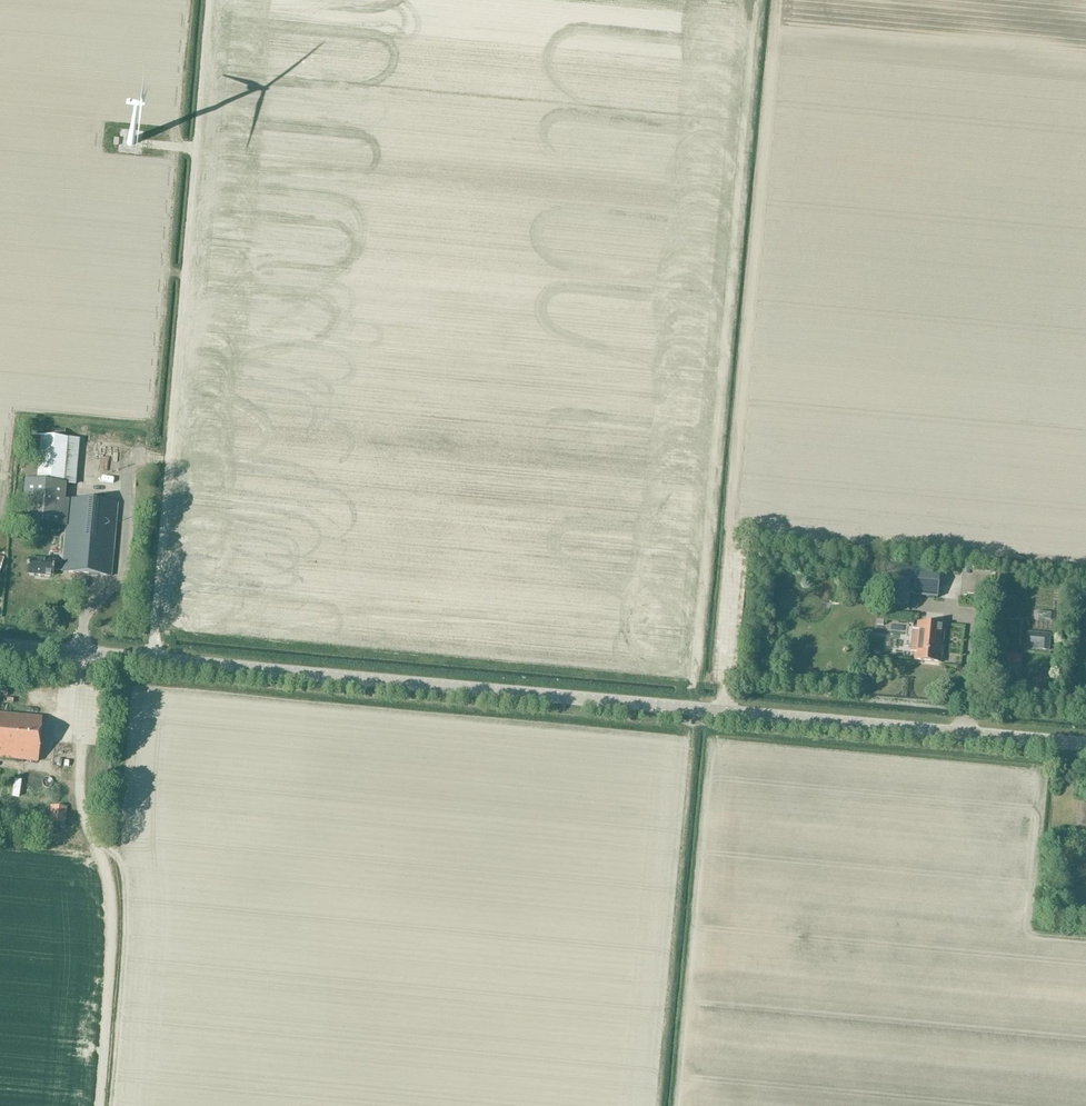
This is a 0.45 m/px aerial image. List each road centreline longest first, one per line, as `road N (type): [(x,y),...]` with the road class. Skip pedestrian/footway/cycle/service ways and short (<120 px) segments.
road 1 (tertiary): [(1085,744),(0,644)]

